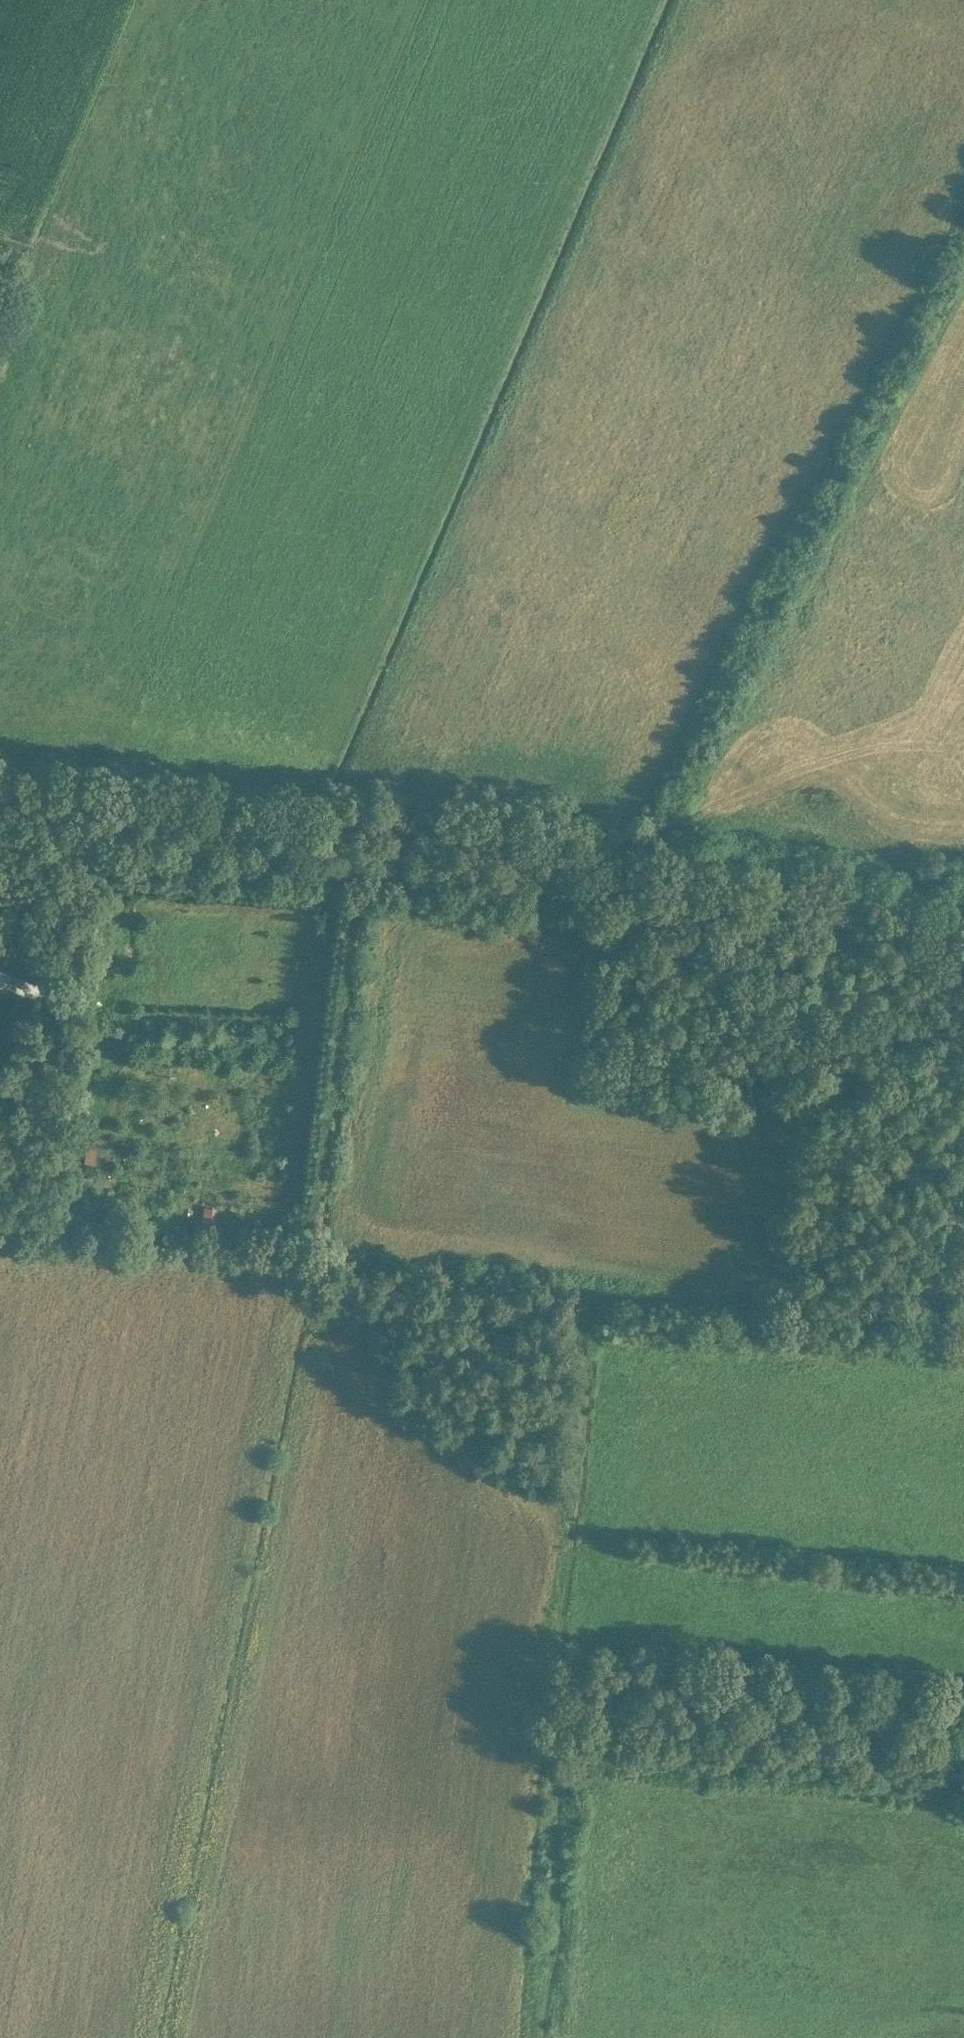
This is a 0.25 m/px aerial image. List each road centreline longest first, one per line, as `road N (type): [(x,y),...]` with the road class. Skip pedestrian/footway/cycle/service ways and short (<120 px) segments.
road 1 (track): [(0,822),(963,920)]

